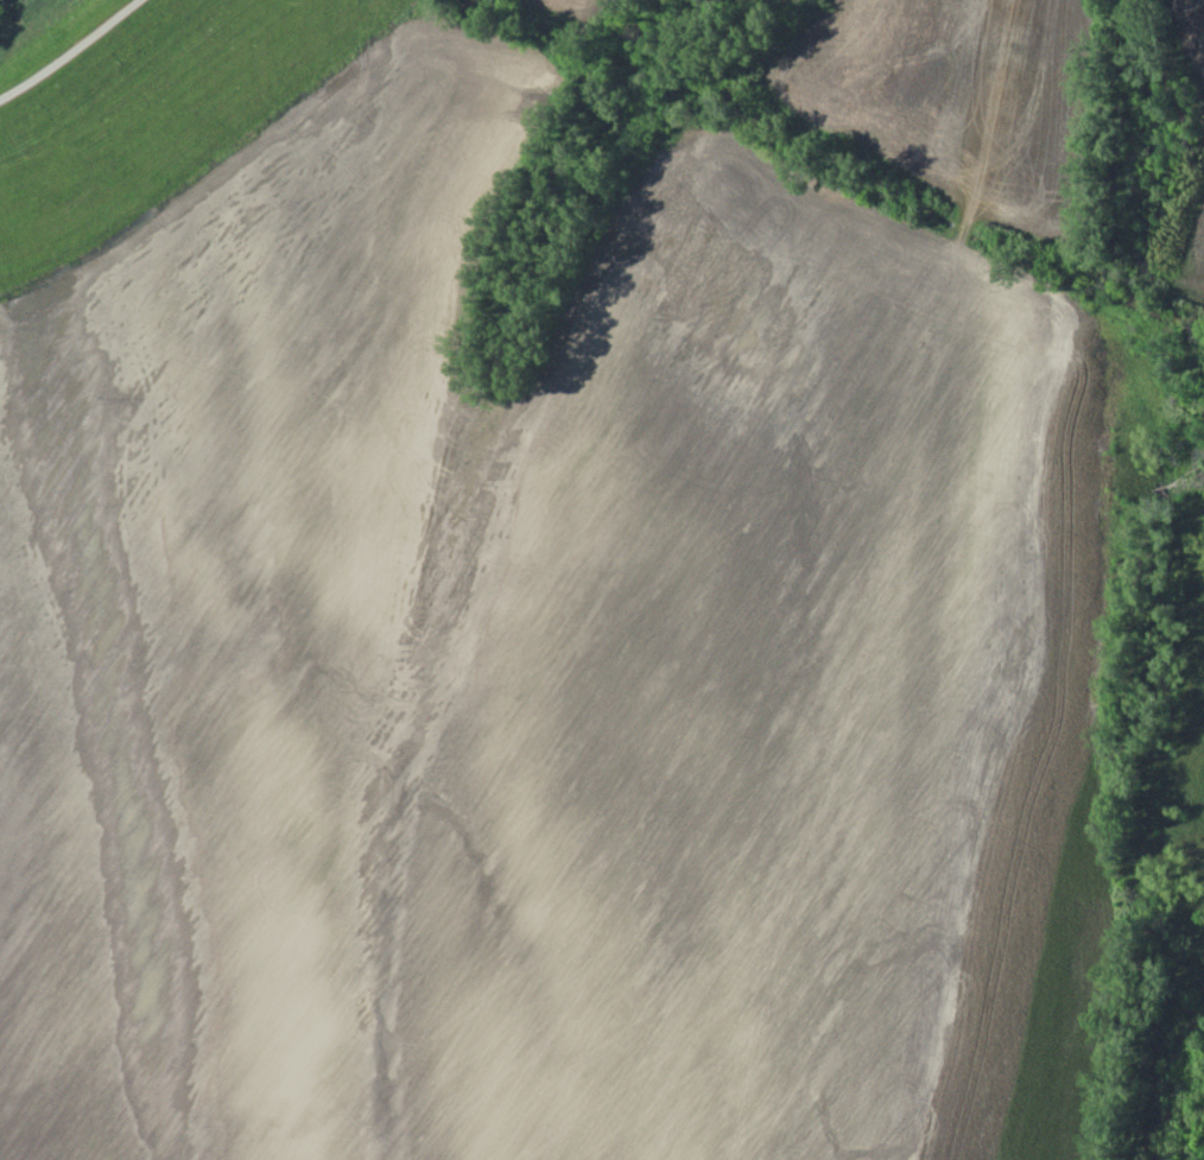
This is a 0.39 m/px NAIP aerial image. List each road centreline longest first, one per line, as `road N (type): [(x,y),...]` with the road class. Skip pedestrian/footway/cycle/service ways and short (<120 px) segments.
road 1 (residential): [(0,93),(127,0)]

